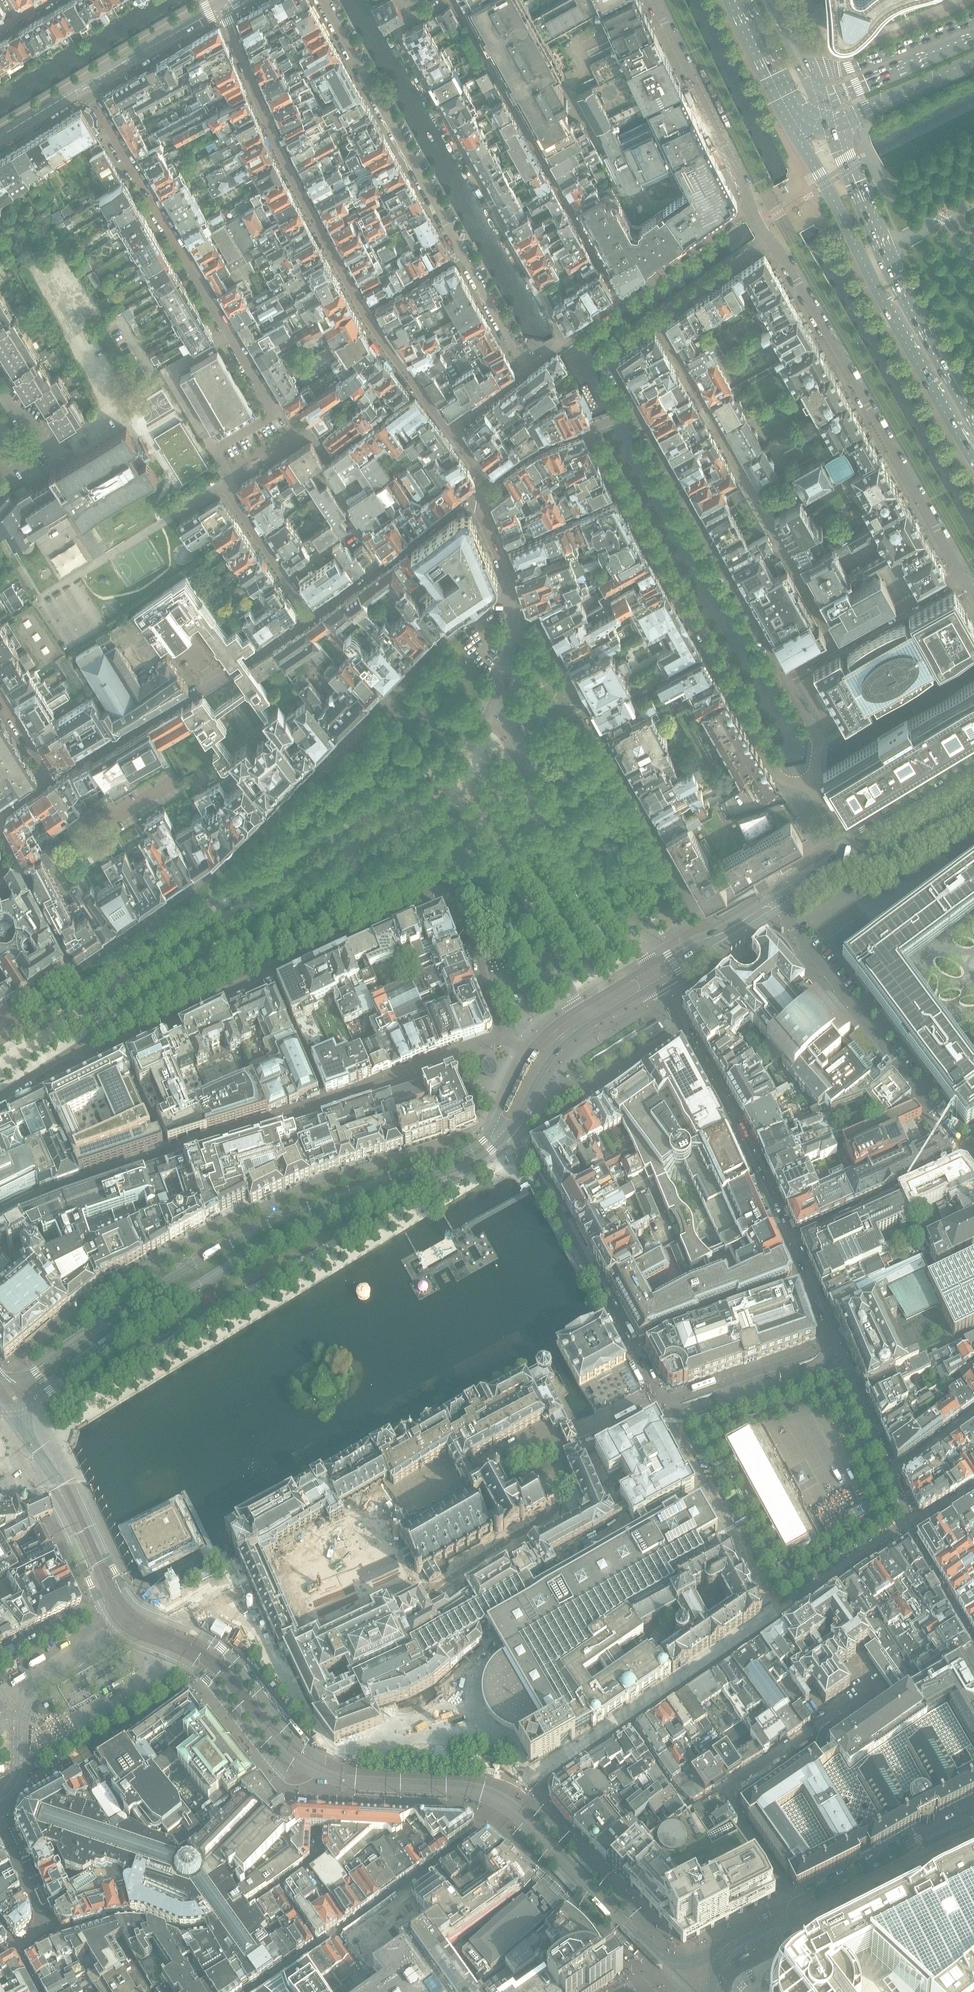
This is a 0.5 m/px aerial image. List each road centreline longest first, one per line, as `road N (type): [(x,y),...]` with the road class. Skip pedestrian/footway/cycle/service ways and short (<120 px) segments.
road 1 (residential): [(74,1047),(444,812),(467,819),(586,1015)]
road 2 (residential): [(84,85),(272,406),(271,417),(222,446),(219,456),(228,494),(309,617)]
road 3 (residential): [(74,1047),(98,1052),(440,885),(461,895),(502,1036)]
road 4 (tertiary): [(25,1406),(253,1246),(467,1163),(490,1148),(504,1124)]
road 5 (tertiary): [(504,1124),(470,1150),(225,1247),(8,1384)]
road 6 (residential): [(502,1036),(78,1181),(0,1216)]
road 7 (residential): [(587,429),(776,771),(810,784)]
road 8 (residential): [(564,342),(393,30),(451,0)]
road 9 (residential): [(487,723),(153,941)]
road 10 (residential): [(771,241),(964,575)]
road 11 (primary): [(798,126),(973,456)]
road 12 (residential): [(839,646),(657,322)]
road 13 (residential): [(190,1661),(285,1773),(297,1779),(310,1772),(316,1760),(209,1640)]
road 14 (residential): [(382,705),(230,861),(155,914),(153,941)]
road 15 (primary): [(973,426),(885,251),(834,120)]
road 16 (residential): [(220,8),(283,157),(363,308)]
road 17 (residential): [(966,1154),(773,901)]
road 18 (residential): [(809,1280),(836,1342),(664,1401),(632,1347)]
road 19 (residential): [(784,676),(635,409)]
road 20 (residential): [(51,777),(309,617)]
road 21 (residential): [(650,977),(742,1132),(791,1237)]
road 22 (residential): [(464,254),(323,0)]
road 23 (residential): [(640,961),(487,723)]
road 24 (residential): [(632,1347),(504,1124)]
road 25 (residential): [(653,0),(753,209)]
road 26 (residential): [(795,1903),(728,1794),(814,1737)]
road 27 (residential): [(795,1903),(800,1928),(815,1931),(973,1849)]
road 28 (residential): [(309,617),(464,504),(481,507)]
road 29 (residential): [(973,1811),(795,1903)]
road 30 (residential): [(966,1154),(791,1237)]
road 31 (residential): [(809,1280),(632,1347)]
road 32 (residential): [(530,140),(619,300)]
road 33 (residential): [(0,832),(75,971),(75,993)]
road 34 (primary): [(973,19),(850,68),(809,59)]
road 35 (residential): [(511,599),(452,632),(382,705)]
road 36 (residential): [(753,209),(619,300)]
road 37 (residential): [(452,0),(530,140)]
road 38 (tertiary): [(973,762),(855,836),(849,856)]
road 39 (primary): [(973,38),(828,98)]
road 40 (tertiary): [(84,85),(220,8)]
road 41 (residential): [(41,1476),(111,1612)]
road 42 (residential): [(129,1598),(62,1462)]
road 43 (primary): [(834,120),(973,64)]
road 44 (residential): [(363,308),(449,427)]
road 45 (residential): [(964,575),(839,646)]
road 46 (tertiary): [(849,856),(882,861),(973,804)]
road 47 (residential): [(657,322),(771,241)]
road 48 (primary): [(738,0),(798,126)]
road 49 (residential): [(526,371),(464,254)]
road 50 (residential): [(487,723),(512,640),(511,599)]
road 51 (primary): [(828,98),(809,89),(765,0)]

